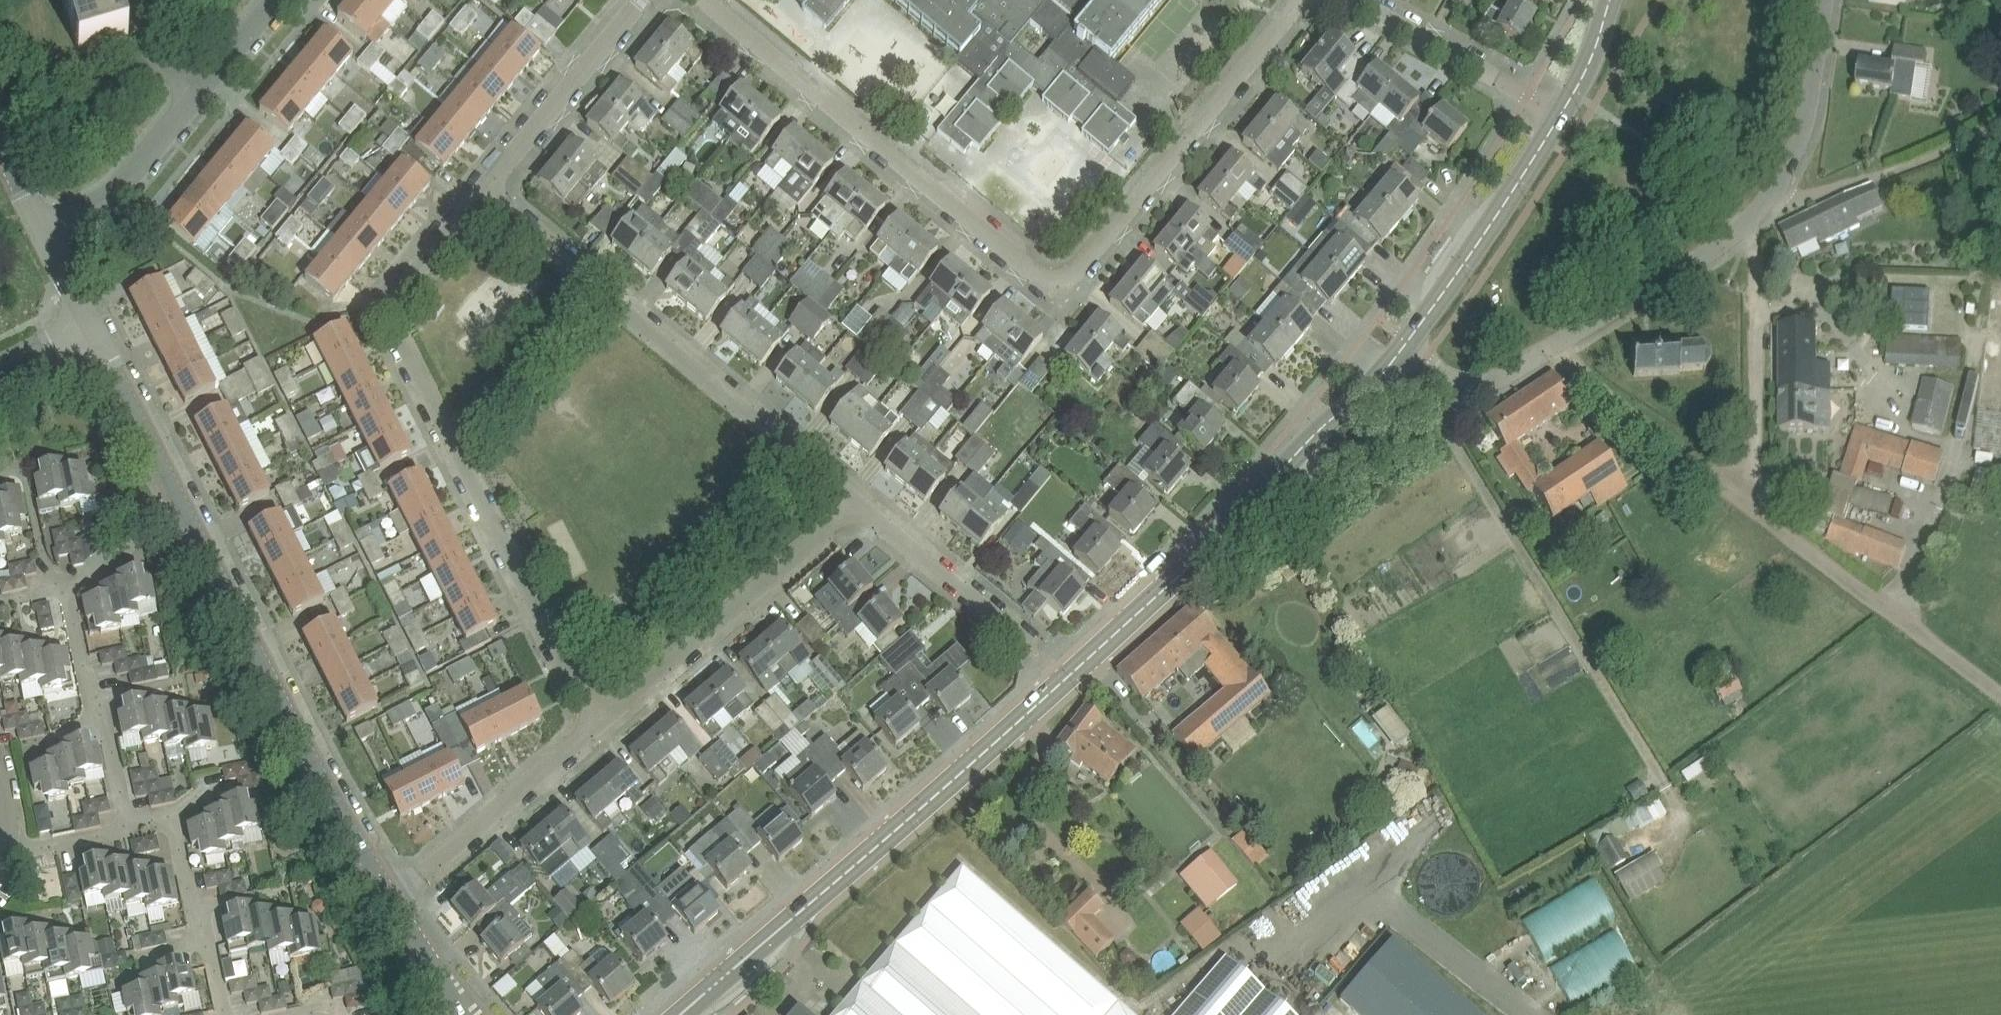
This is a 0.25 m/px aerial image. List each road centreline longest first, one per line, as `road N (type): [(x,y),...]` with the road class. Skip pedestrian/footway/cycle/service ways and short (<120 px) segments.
road 1 (secondary): [(681,1014),(1163,590),(1302,447),(1375,385),(1408,342)]
road 2 (residential): [(1408,342),(1465,384),(1500,379),(1750,225),(1792,165),(1806,123),(1824,0)]
road 3 (residential): [(600,720),(393,317),(395,296),(480,193)]
road 4 (track): [(2000,693),(1552,348)]
road 5 (residential): [(855,503),(480,193)]
road 6 (unclassified): [(391,898),(180,499)]
road 7 (residential): [(1059,287),(712,0)]
road 8 (residential): [(1059,287),(1296,0)]
road 9 (residential): [(600,720),(855,503)]
road 10 (track): [(1762,513),(1750,225)]
road 11 (residential): [(391,898),(600,720)]
road 12 (secondary): [(1408,342),(1562,115)]
road 13 (residential): [(480,193),(639,0)]
road 14 (residential): [(1562,115),(1355,0)]
road 15 (residential): [(1036,653),(855,503)]
road 16 (unclassified): [(43,229),(116,190),(197,93)]
road 17 (unclassified): [(180,499),(89,322)]
road 18 (residential): [(67,586),(81,582),(180,499)]
road 19 (residential): [(67,586),(46,565),(26,471),(15,462)]
road 20 (residential): [(7,841),(33,847),(130,829)]
road 21 (secondary): [(1562,115),(1611,0)]
road 22 (residential): [(130,829),(110,728),(96,715)]
road 23 (unclassified): [(450,1004),(391,898)]
road 24 (unclassified): [(197,93),(274,0)]

